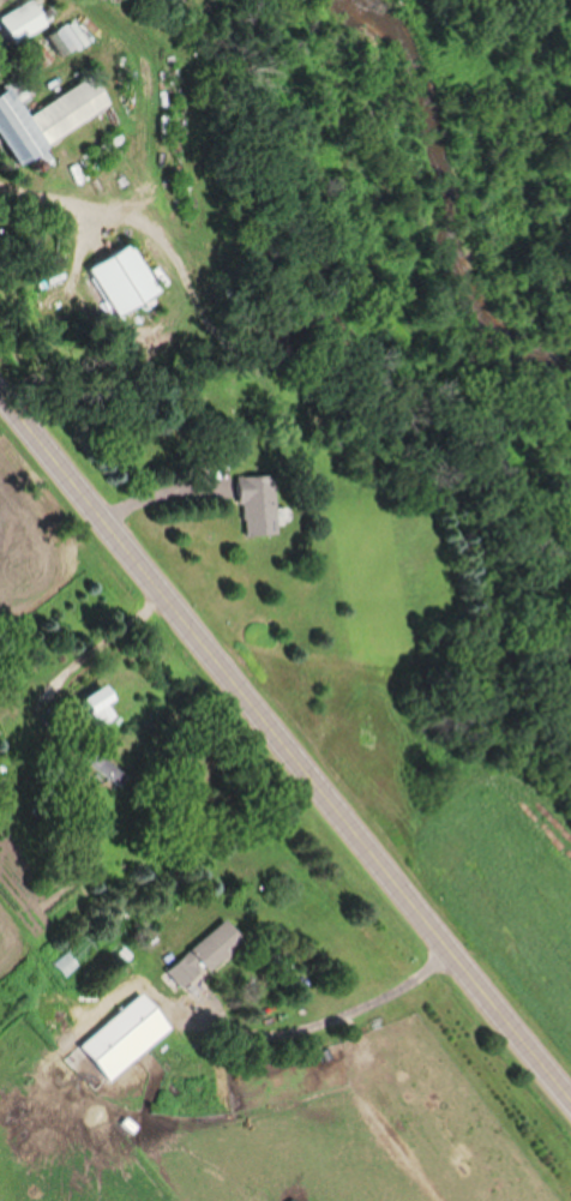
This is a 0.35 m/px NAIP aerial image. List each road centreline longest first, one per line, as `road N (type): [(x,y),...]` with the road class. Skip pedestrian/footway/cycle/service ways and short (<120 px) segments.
road 1 (secondary): [(570,1101),(0,393)]

